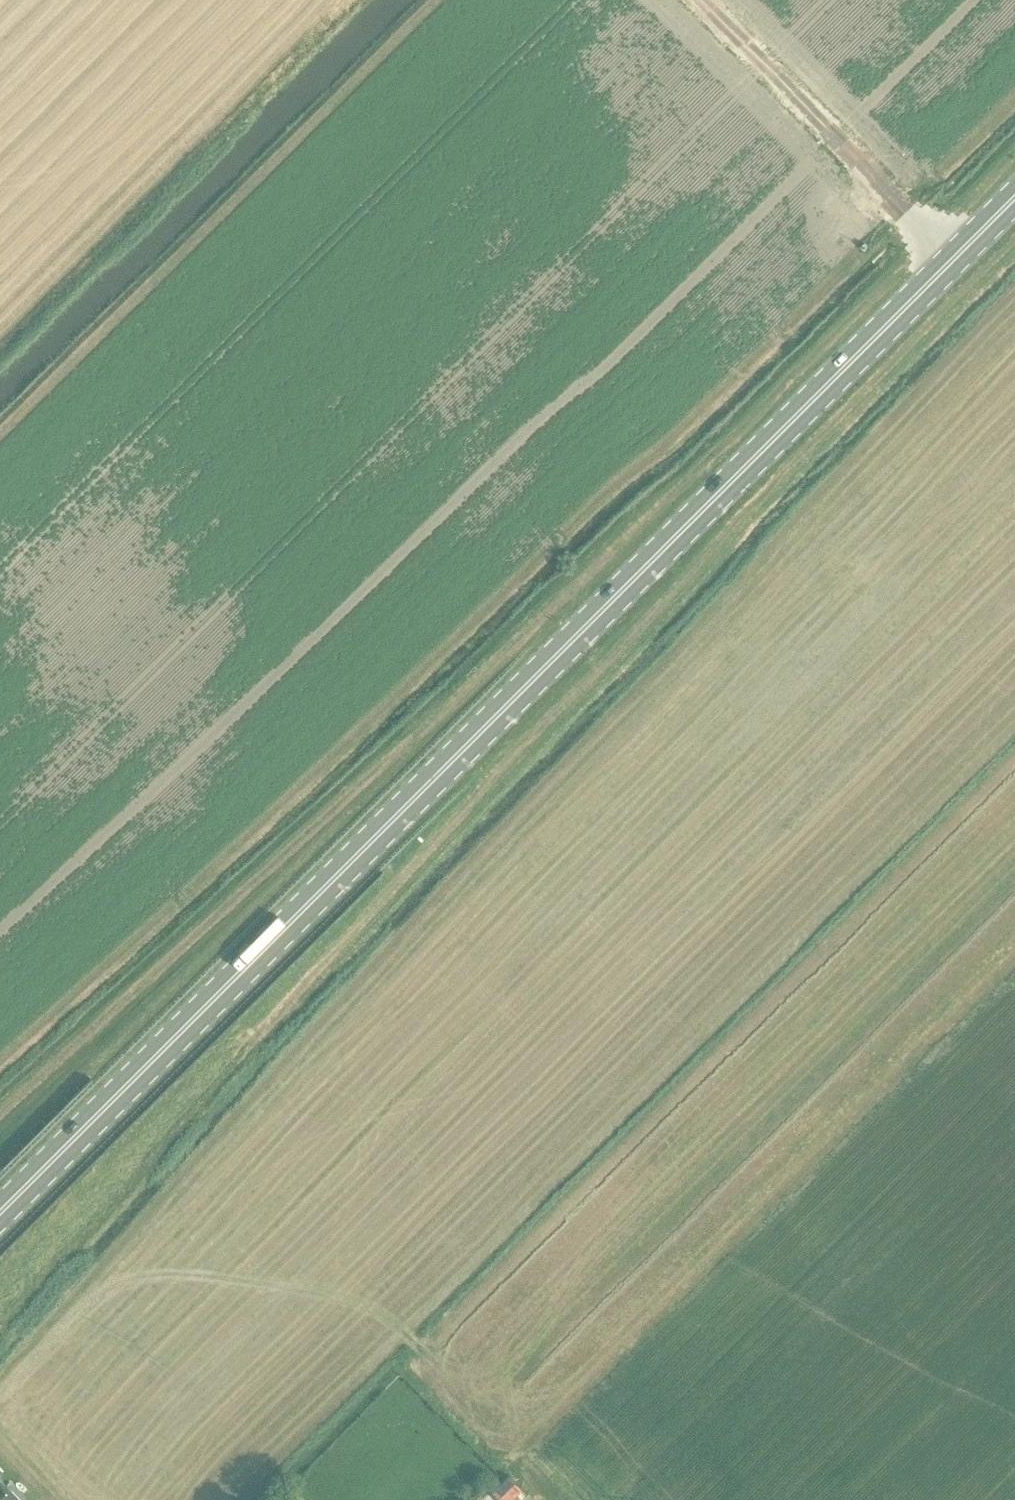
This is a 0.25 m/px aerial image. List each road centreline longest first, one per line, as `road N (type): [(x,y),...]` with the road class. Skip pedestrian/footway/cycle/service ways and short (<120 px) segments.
road 1 (primary): [(0,1211),(950,261)]
road 2 (unclassified): [(950,261),(686,0)]

